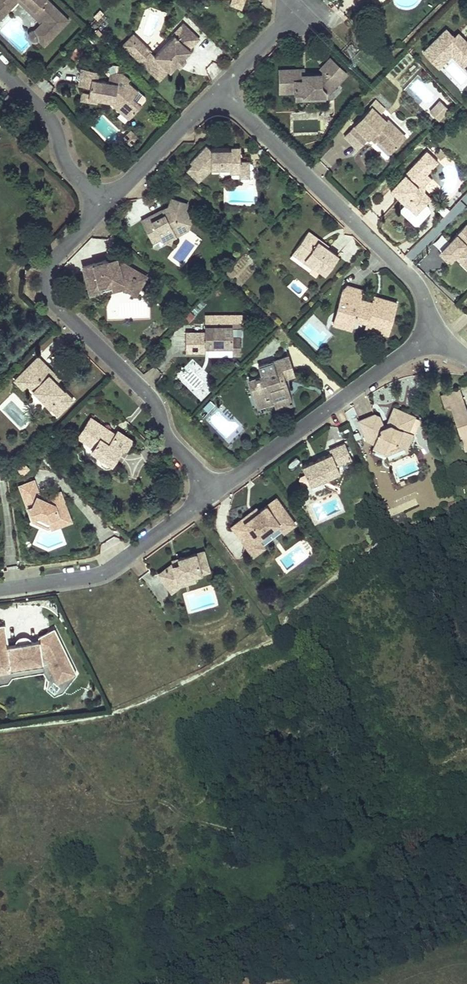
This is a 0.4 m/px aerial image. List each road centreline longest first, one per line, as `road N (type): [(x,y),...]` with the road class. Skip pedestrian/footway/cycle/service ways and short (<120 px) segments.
road 1 (residential): [(105,205),(57,255),(48,292),(153,401),(167,440),(215,492)]
road 2 (residential): [(423,332),(425,307),(411,278),(218,90)]
road 3 (residential): [(215,492),(397,360),(423,332)]
road 4 (residential): [(0,589),(107,571),(215,492)]
road 5 (residential): [(0,69),(49,118),(72,175),(105,205)]
road 6 (residential): [(218,90),(105,205)]
road 7 (residential): [(308,0),(218,90)]

